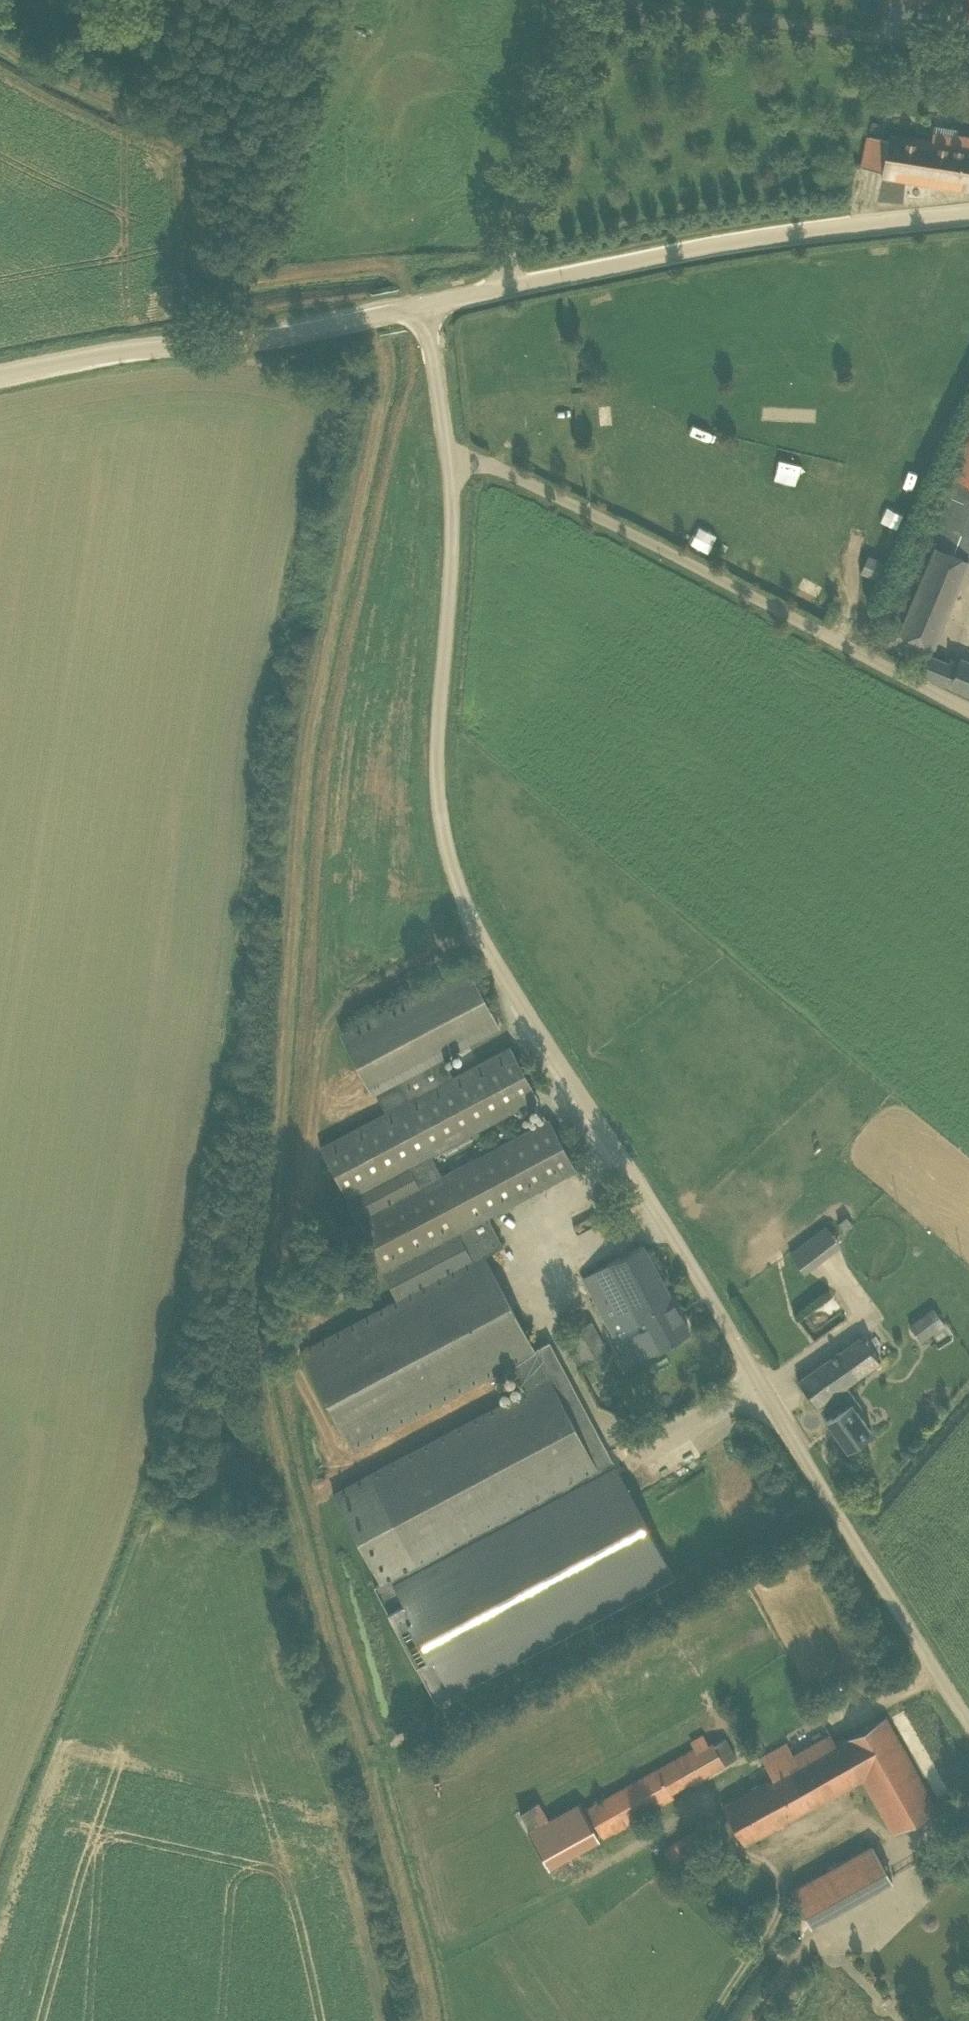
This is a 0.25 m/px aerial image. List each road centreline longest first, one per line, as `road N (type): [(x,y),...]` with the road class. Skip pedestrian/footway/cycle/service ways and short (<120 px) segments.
road 1 (track): [(428,2020),(265,1421),(257,1357),(301,786),(376,365),(374,318)]
road 2 (unclassified): [(968,1720),(464,905),(441,835),(435,745),(452,521),(426,307)]
road 3 (track): [(0,39),(107,98),(183,120),(205,137),(205,253),(218,269),(238,278),(402,266),(411,310)]
road 4 (track): [(968,709),(480,459),(450,462)]
road 5 (unclassified): [(426,307),(742,240),(968,215)]
road 6 (track): [(711,2020),(768,1934),(781,1902),(782,1857),(879,1829),(891,1843),(968,1799)]
road 7 (unclassified): [(374,318),(269,338),(145,345),(0,375)]

